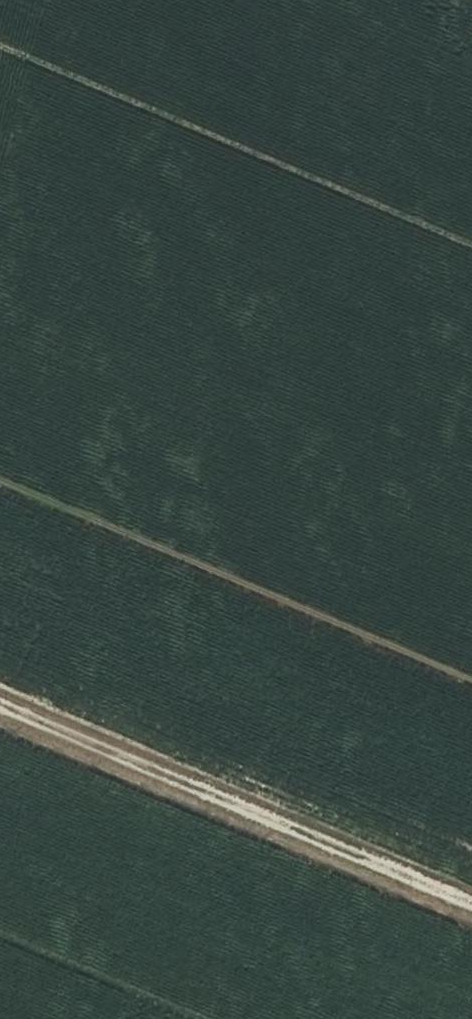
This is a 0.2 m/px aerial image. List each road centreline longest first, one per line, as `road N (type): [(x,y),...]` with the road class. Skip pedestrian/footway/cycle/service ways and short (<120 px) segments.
road 1 (track): [(0,720),(471,917)]

